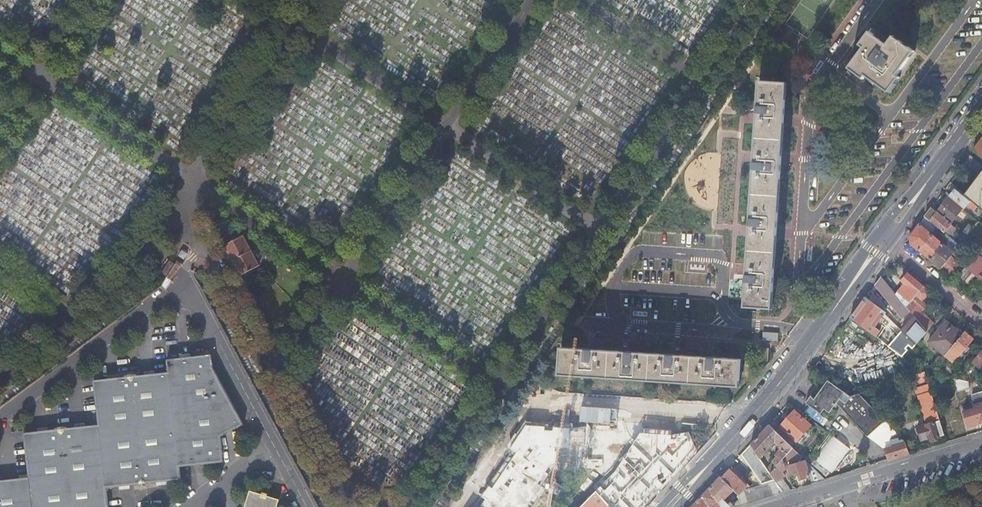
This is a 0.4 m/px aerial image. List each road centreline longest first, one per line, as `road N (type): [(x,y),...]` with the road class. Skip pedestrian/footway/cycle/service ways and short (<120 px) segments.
road 1 (tertiary): [(670,506),(755,415),(882,242)]
road 2 (unclassified): [(183,284),(0,416)]
road 3 (residential): [(981,444),(780,506)]
road 4 (unclassified): [(183,284),(276,448)]
road 5 (tertiary): [(882,242),(981,106)]
road 6 (residential): [(882,242),(981,326)]

